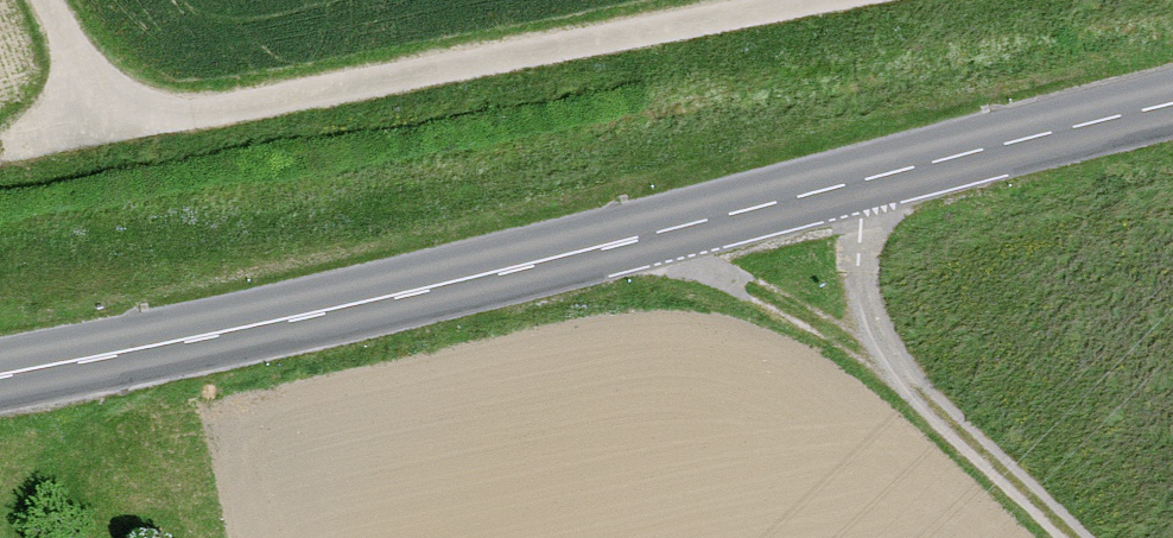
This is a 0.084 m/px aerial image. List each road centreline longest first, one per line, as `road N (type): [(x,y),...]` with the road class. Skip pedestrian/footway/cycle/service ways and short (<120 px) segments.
road 1 (secondary): [(1172,128),(0,383)]
road 2 (track): [(0,153),(861,0)]
road 3 (track): [(728,222),(857,386),(1040,537)]
road 4 (track): [(40,0),(114,136)]

